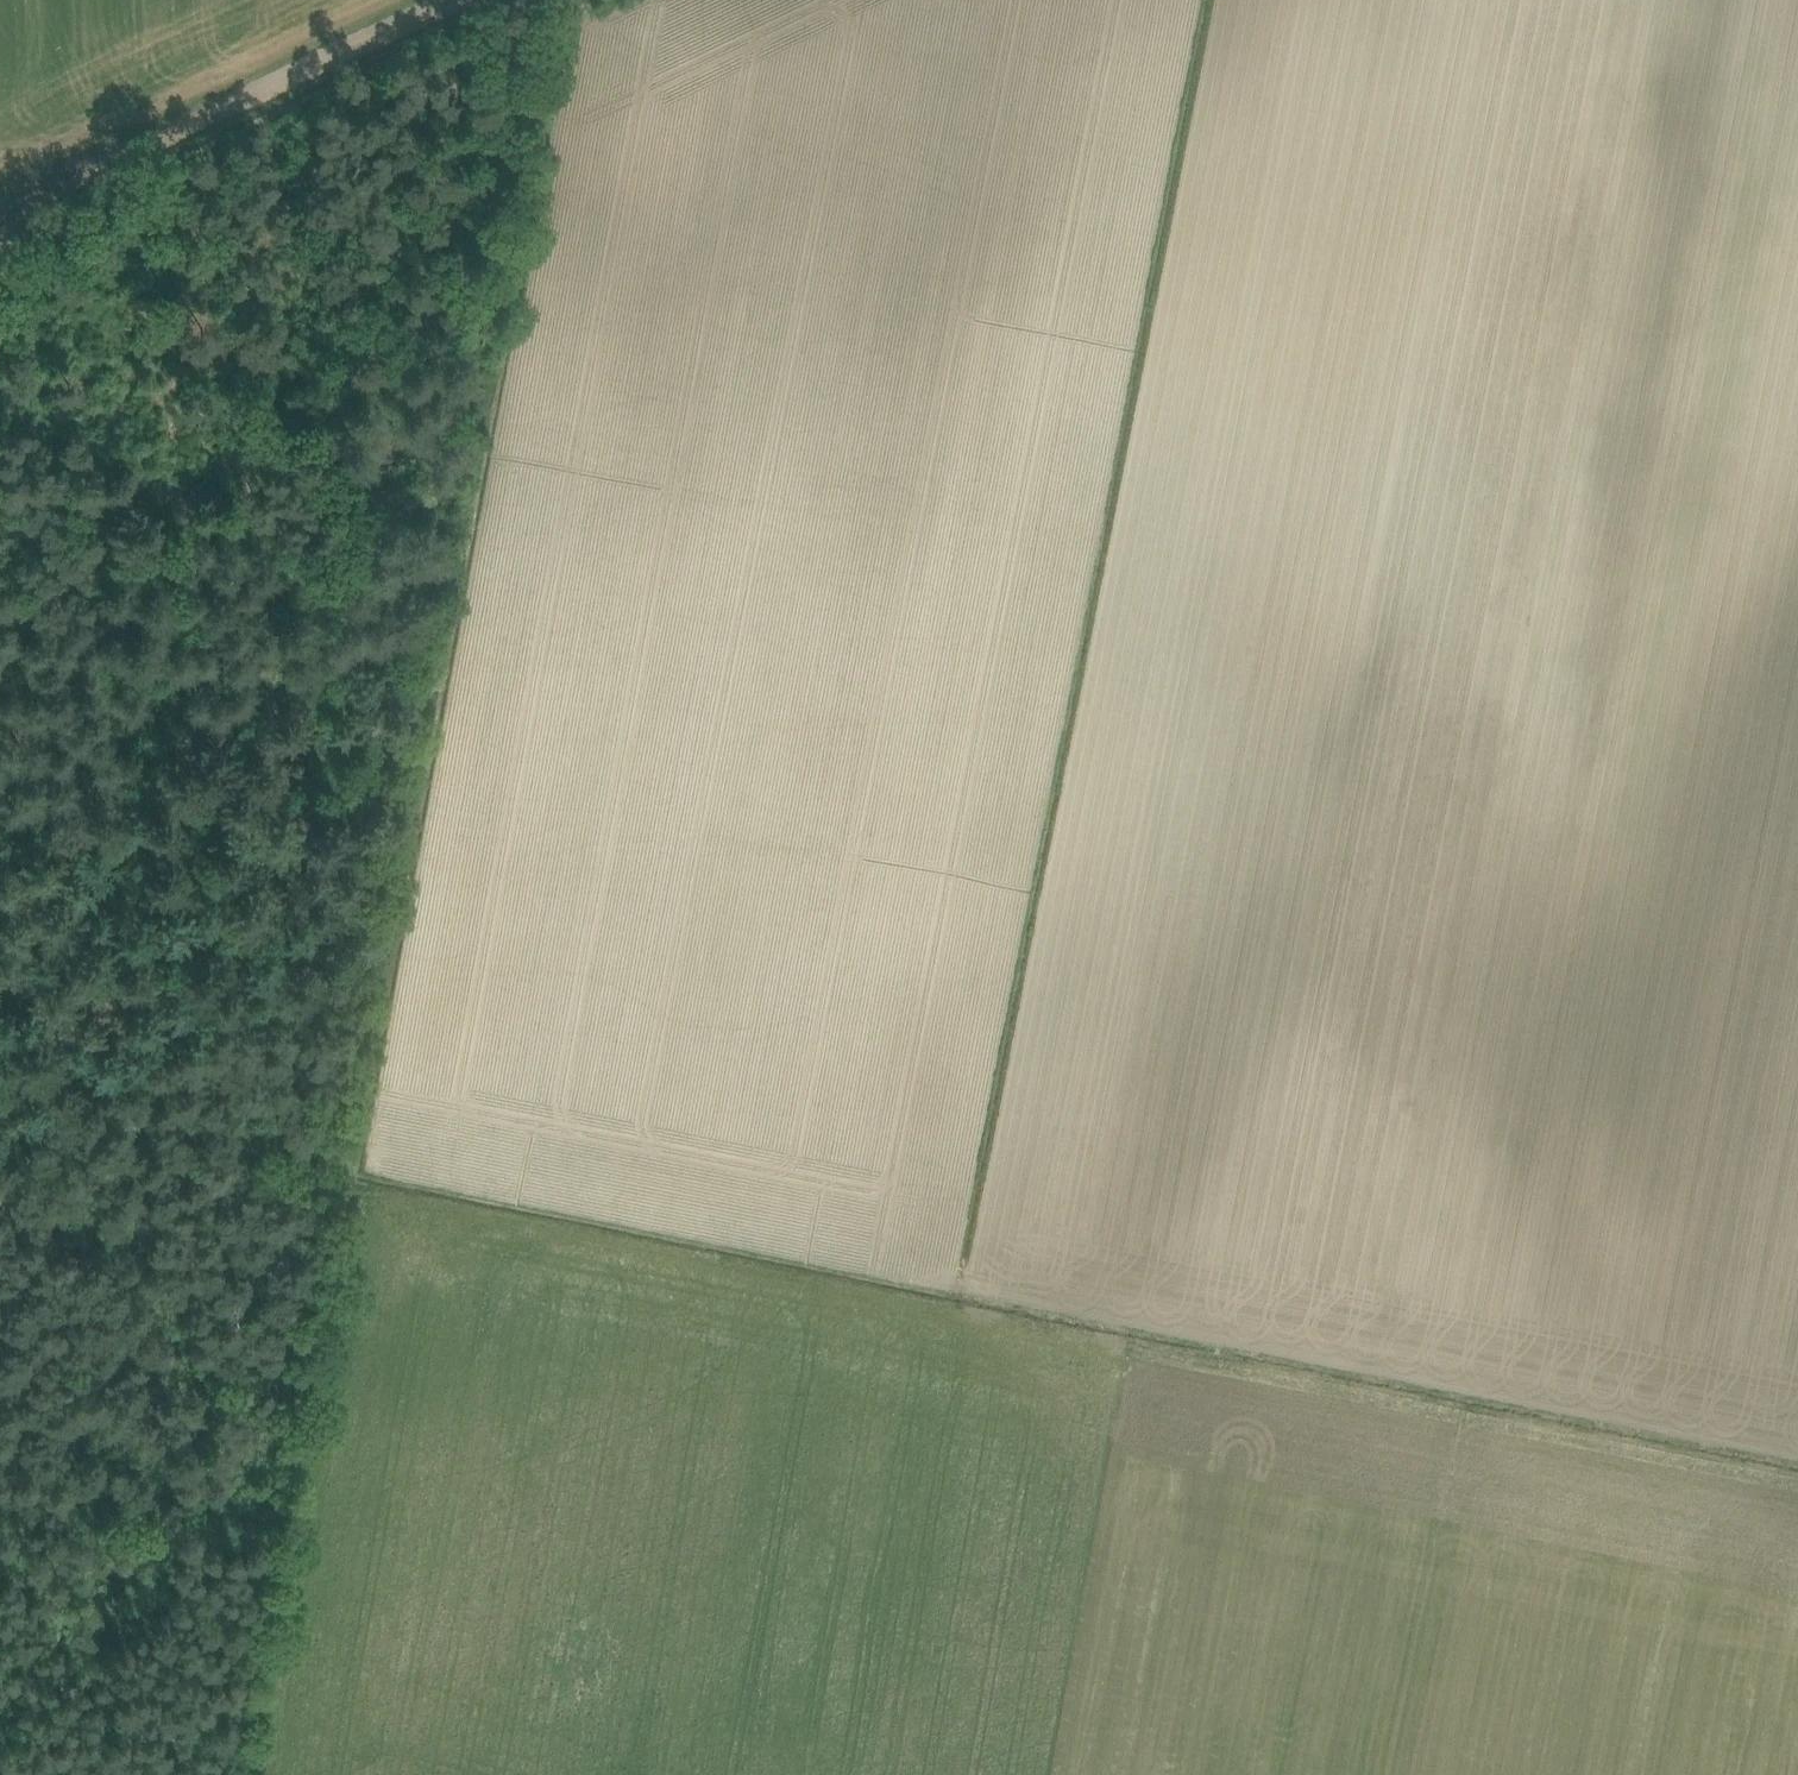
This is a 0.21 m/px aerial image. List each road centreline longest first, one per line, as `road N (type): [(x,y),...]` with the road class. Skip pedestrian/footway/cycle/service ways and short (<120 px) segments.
road 1 (track): [(13,209),(466,0)]

